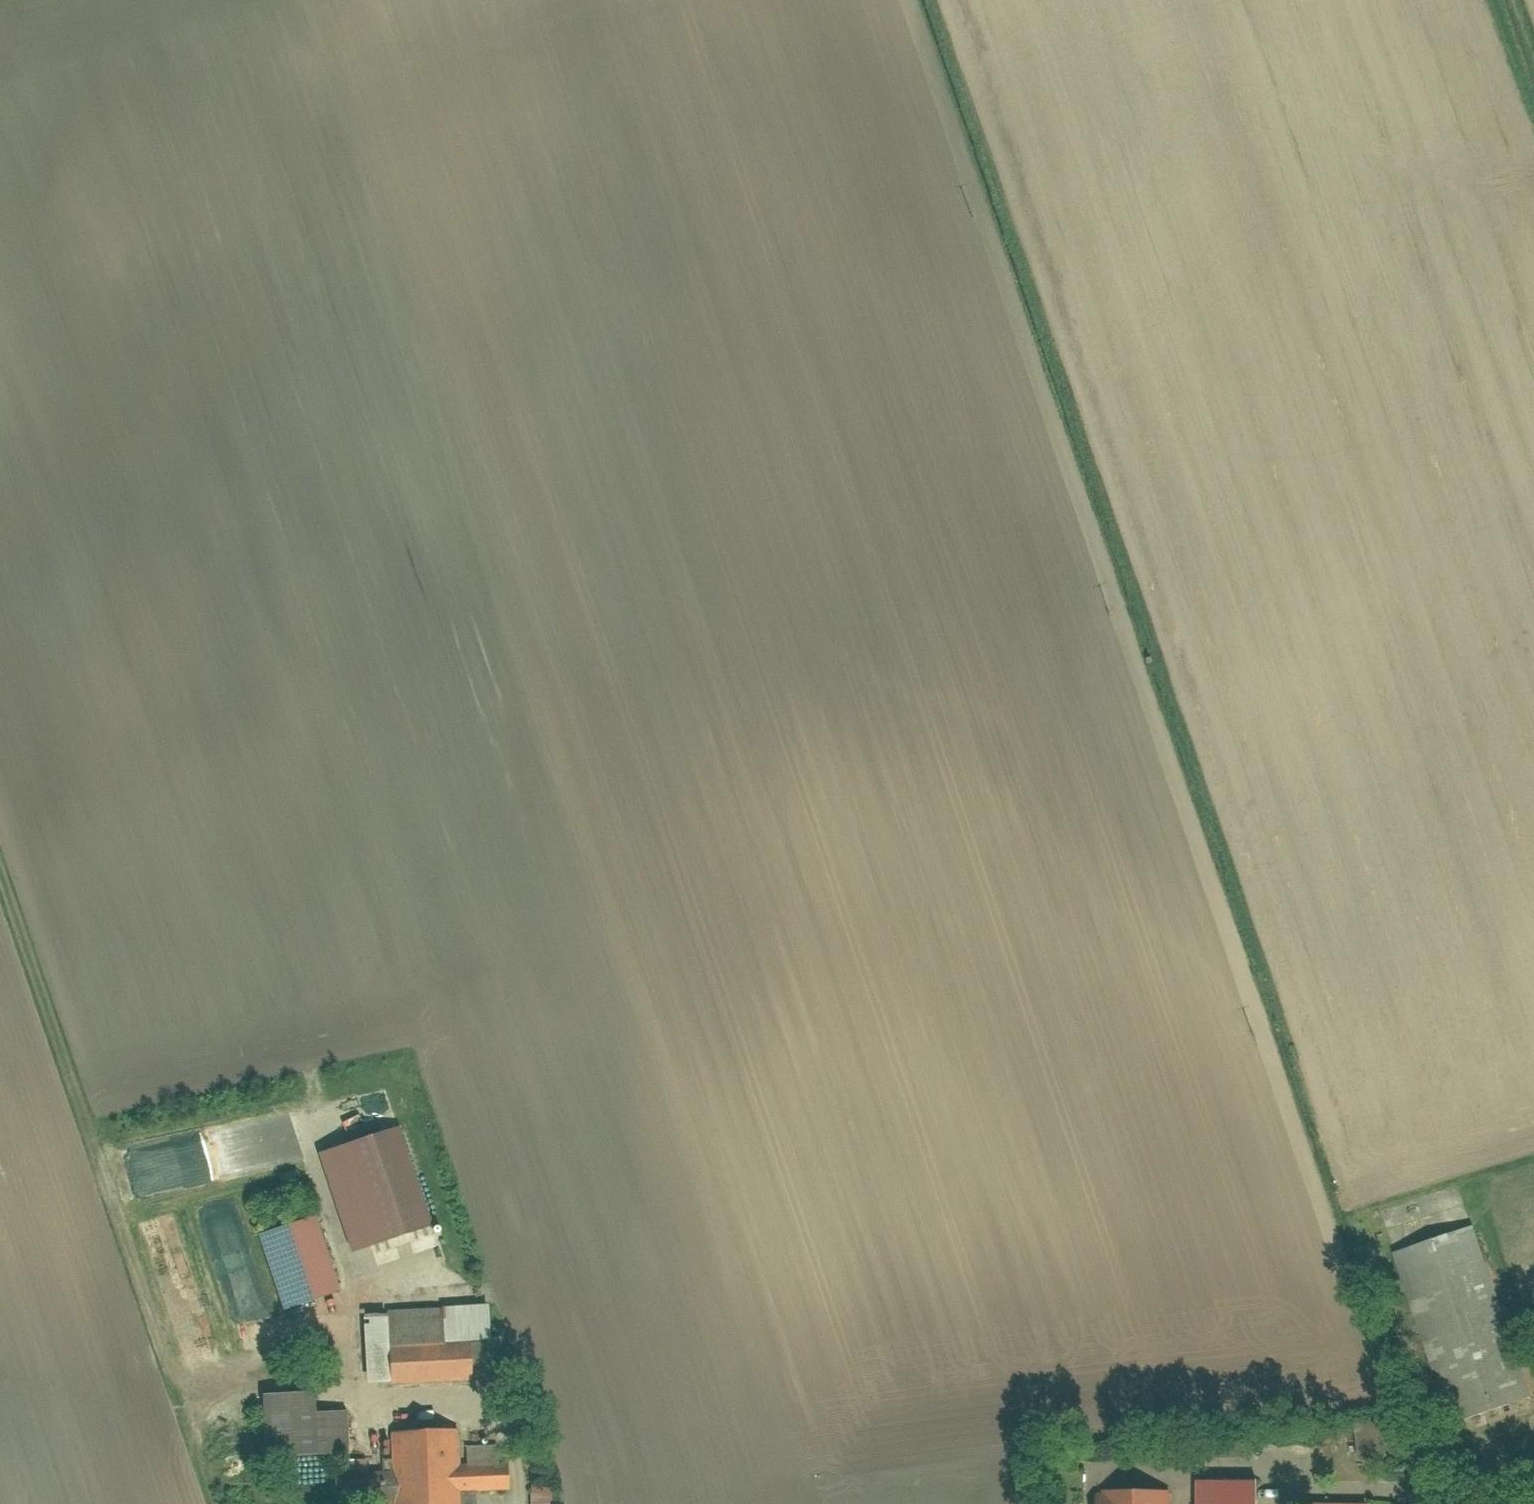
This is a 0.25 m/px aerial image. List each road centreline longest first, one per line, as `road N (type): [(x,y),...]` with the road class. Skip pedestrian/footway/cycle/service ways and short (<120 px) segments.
road 1 (track): [(1414,1503),(901,0)]

